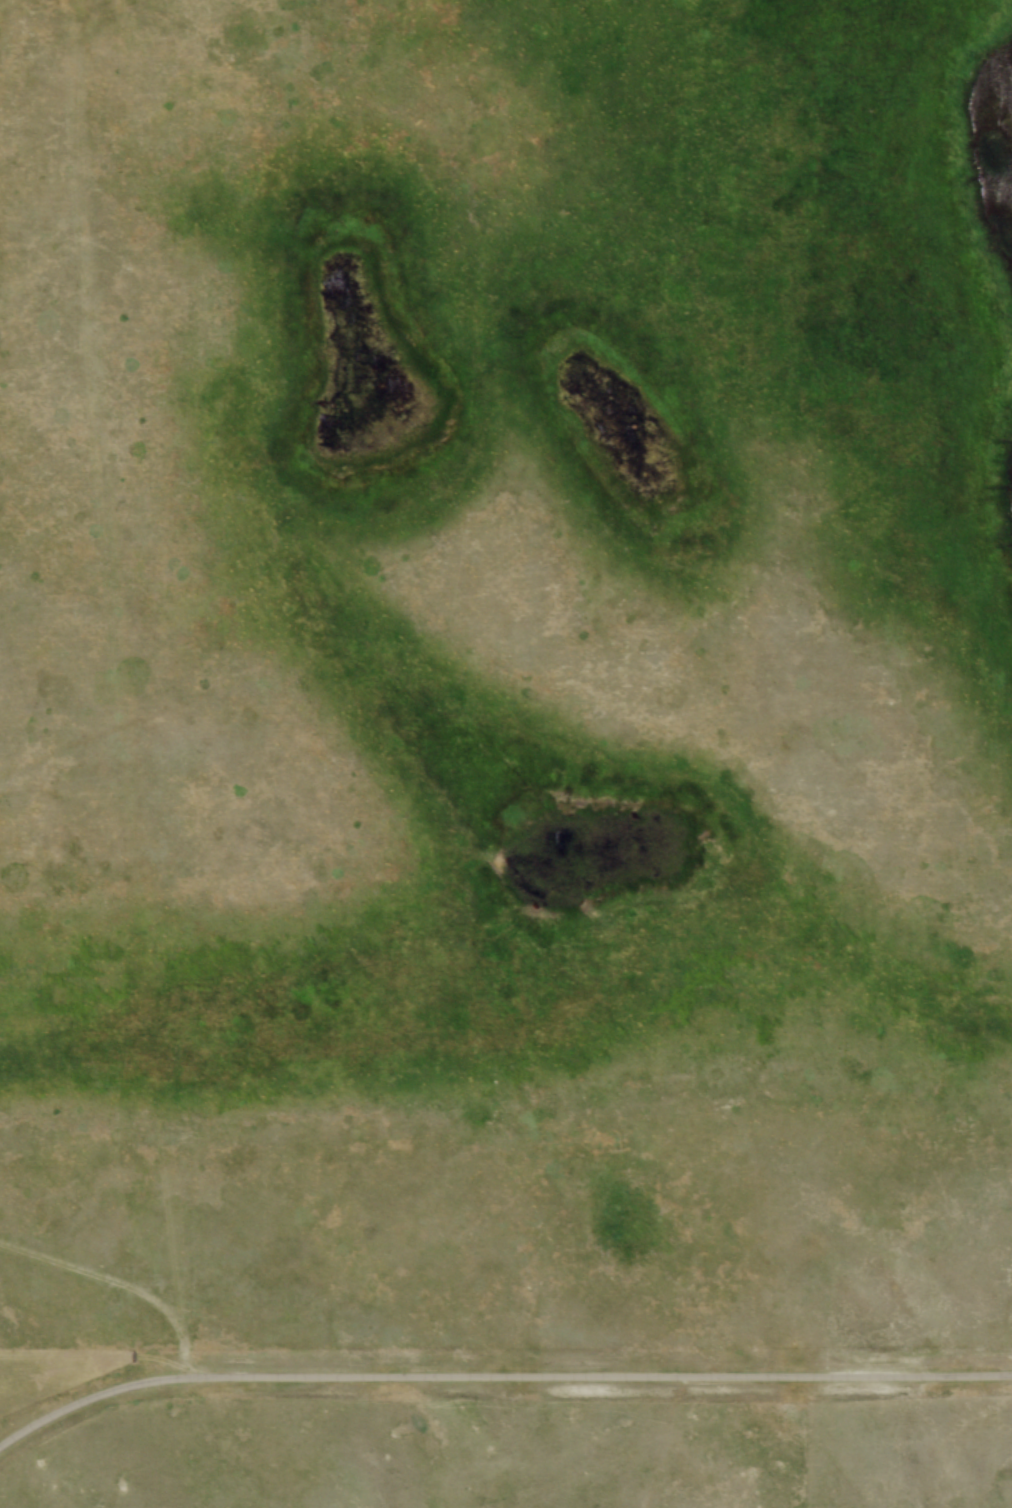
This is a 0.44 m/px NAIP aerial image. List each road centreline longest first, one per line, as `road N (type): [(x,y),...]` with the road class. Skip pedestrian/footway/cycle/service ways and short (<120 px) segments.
road 1 (tertiary): [(0,1444),(86,1401),(188,1377),(1011,1374)]

